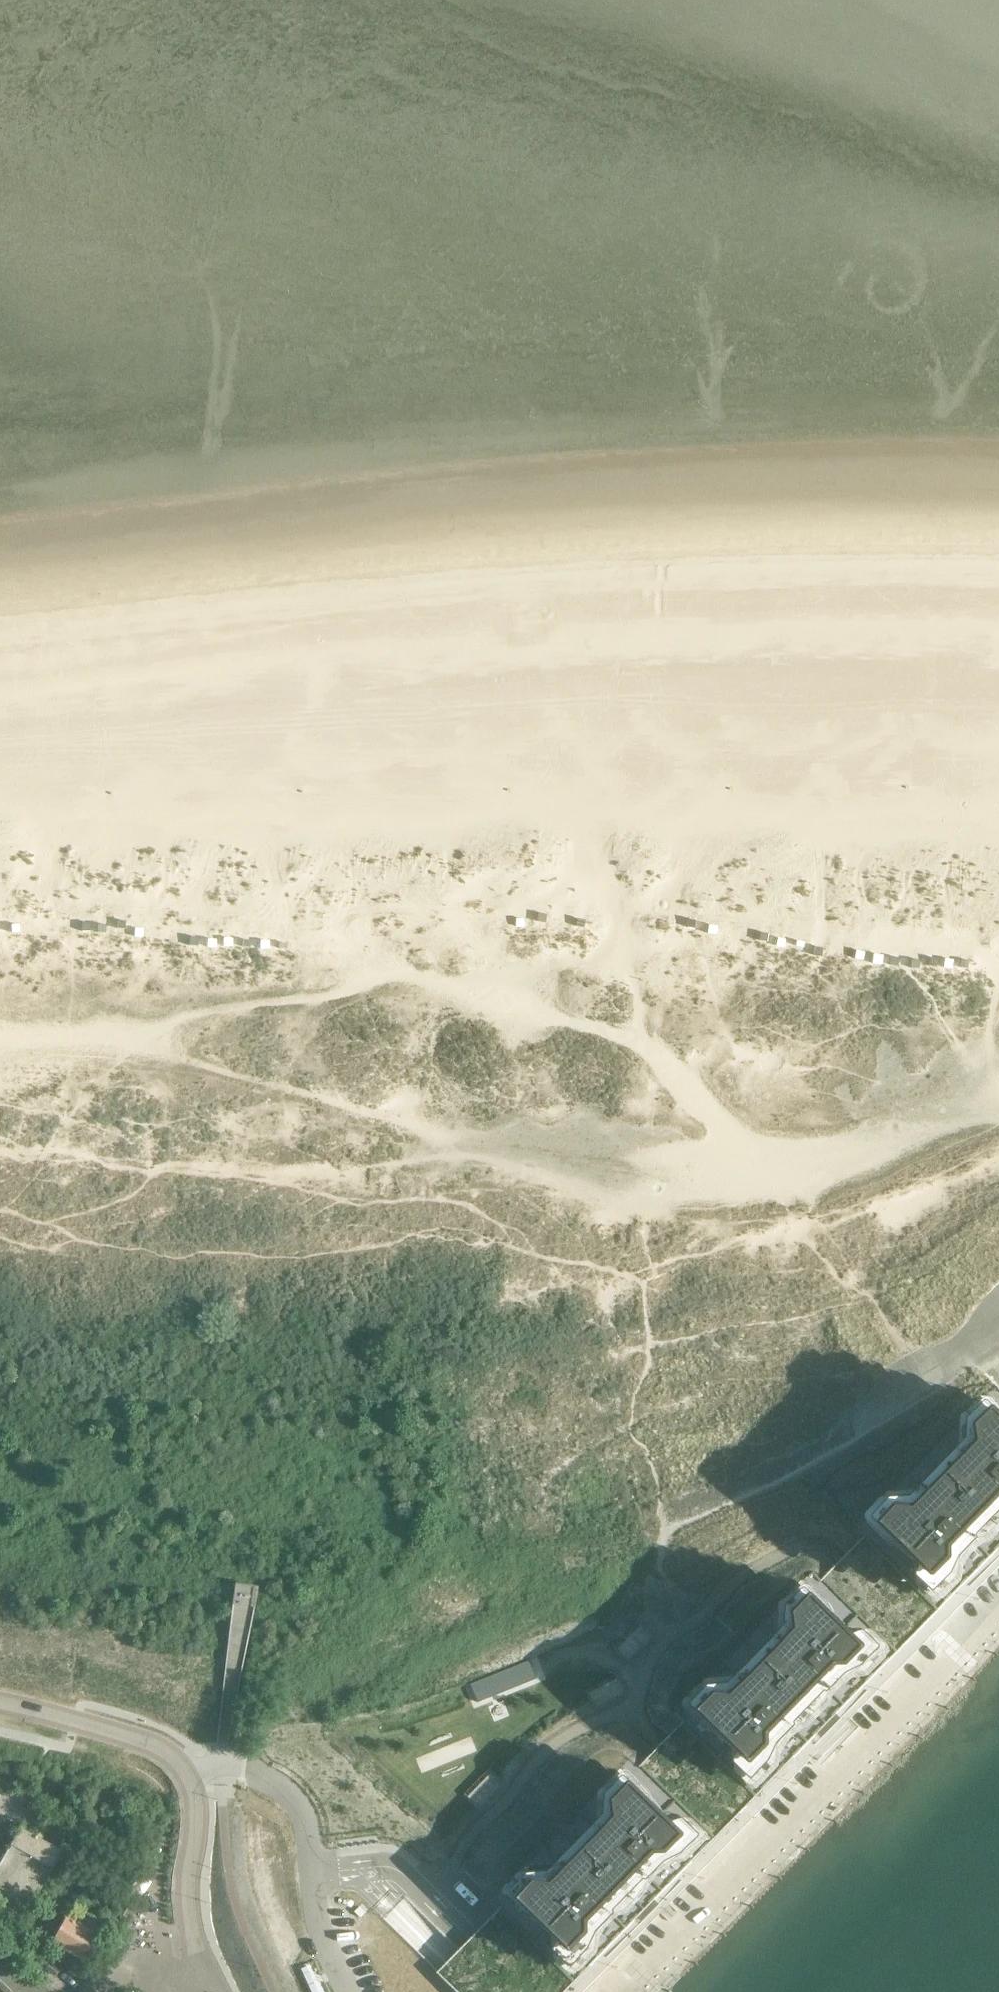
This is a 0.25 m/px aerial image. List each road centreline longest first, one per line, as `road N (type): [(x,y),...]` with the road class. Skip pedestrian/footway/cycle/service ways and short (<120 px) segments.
road 1 (residential): [(610,1991),(874,1731),(998,1594)]
road 2 (residential): [(347,1991),(316,1916),(305,1802),(224,1761)]
road 3 (residential): [(0,1703),(174,1757)]
road 4 (residential): [(174,1757),(193,1794),(196,1822),(190,1928)]

